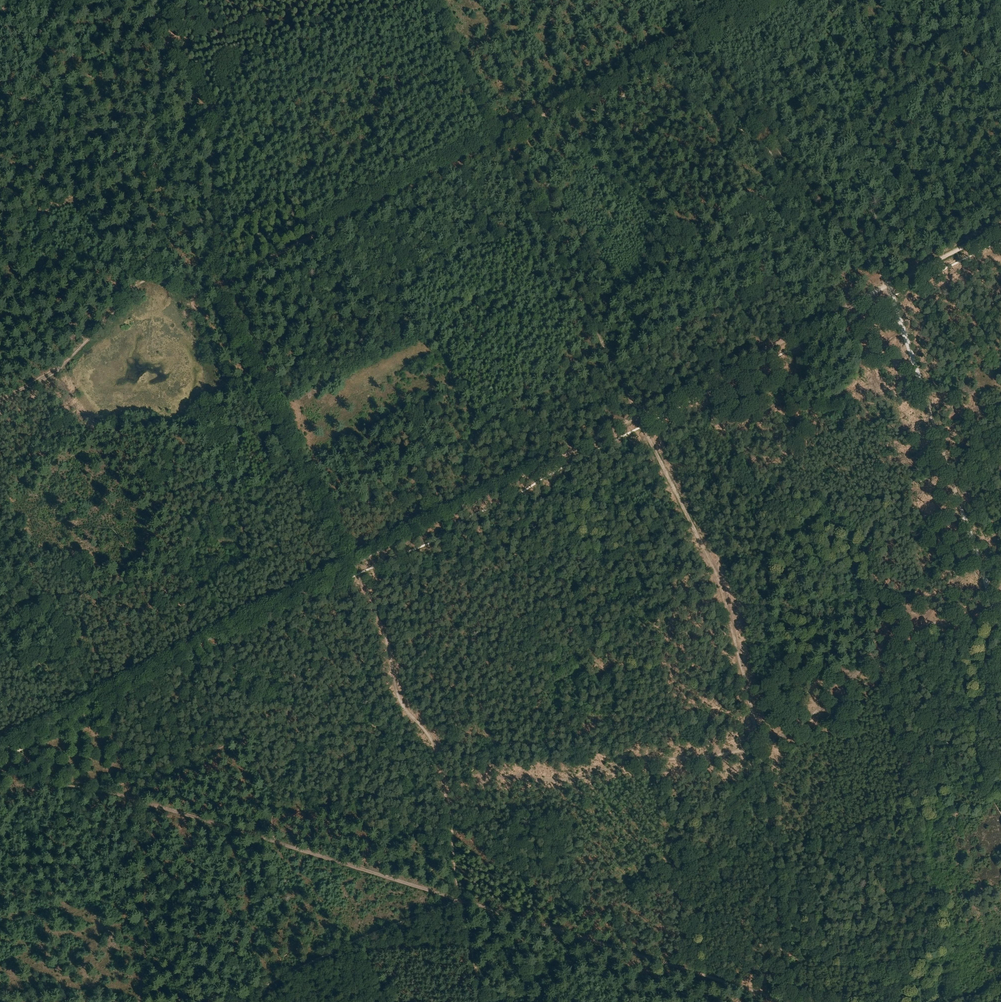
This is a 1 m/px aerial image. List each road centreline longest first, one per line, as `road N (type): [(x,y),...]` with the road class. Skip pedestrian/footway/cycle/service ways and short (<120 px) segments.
road 1 (track): [(760,747),(729,593),(503,138)]
road 2 (track): [(885,287),(355,564)]
road 3 (track): [(983,779),(976,715),(998,620),(885,287)]
road 4 (track): [(783,1001),(468,905)]
road 5 (track): [(115,0),(156,27),(213,111),(217,286)]
road 6 (track): [(450,803),(490,784),(567,785),(627,764),(745,751)]
road 7 (track): [(760,747),(788,735),(923,629),(998,620)]
road 8 (track): [(786,1001),(760,747)]
road 9 (track): [(439,171),(217,286)]
road 10 (track): [(234,1001),(459,902)]
road 11 (track): [(252,356),(355,564)]
road 12 (track): [(179,62),(376,0)]
road 13 (track): [(137,804),(147,890),(140,1001)]
road 14 (track): [(459,902),(276,846)]
road 15 (track): [(0,552),(95,700)]
road 16 (track): [(691,40),(540,119)]
road 17 (track): [(355,564),(217,637)]
road 18 (track): [(787,163),(691,40)]
road 19 (track): [(355,564),(384,622),(403,709)]
road 20 (track): [(503,138),(435,0)]
road 21 (track): [(885,287),(790,167)]
road 22 (track): [(276,846),(137,804)]
road 23 (track): [(137,804),(64,790),(0,793)]
road 24 (track): [(217,637),(95,700)]
road 25 (track): [(217,286),(195,297),(145,281),(103,320)]
road 26 (track): [(1000,226),(885,287)]

